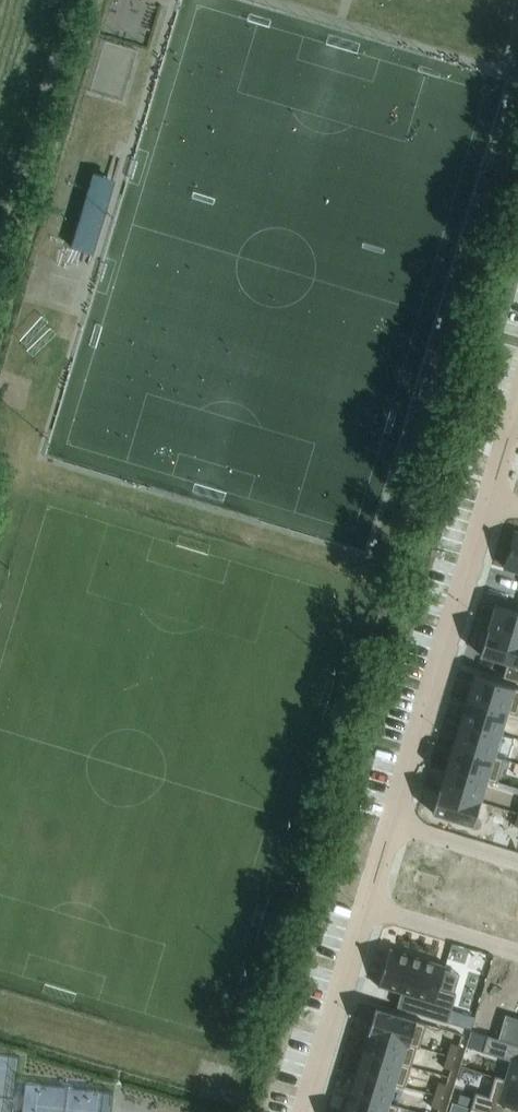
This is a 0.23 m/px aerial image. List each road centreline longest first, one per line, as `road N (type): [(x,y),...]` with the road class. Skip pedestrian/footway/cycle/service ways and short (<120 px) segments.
road 1 (residential): [(493,500),(391,826)]
road 2 (residential): [(0,243),(73,0)]
road 3 (residential): [(366,904),(302,1111)]
road 4 (residential): [(517,951),(366,904)]
road 5 (residential): [(391,826),(517,862)]

